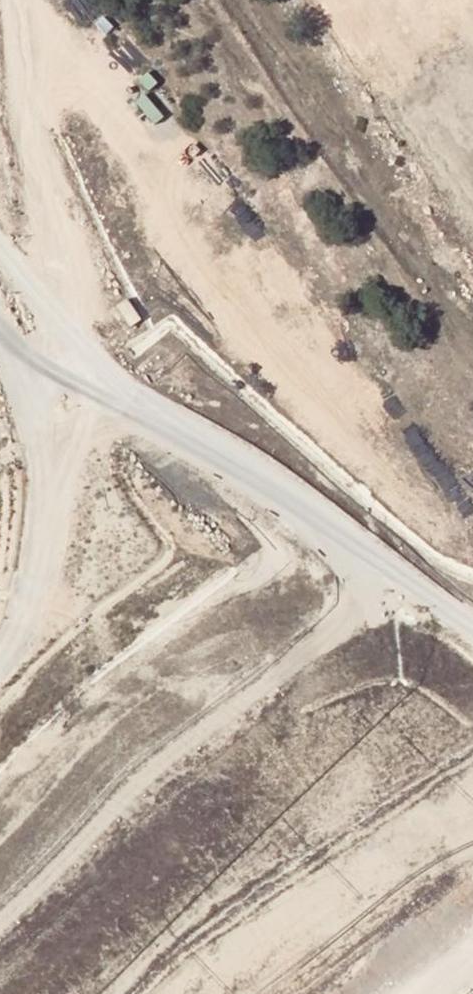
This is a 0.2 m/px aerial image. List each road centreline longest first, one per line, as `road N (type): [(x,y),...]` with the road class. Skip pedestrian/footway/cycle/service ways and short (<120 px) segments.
road 1 (track): [(0,657),(42,556),(70,304),(42,156),(27,0)]

